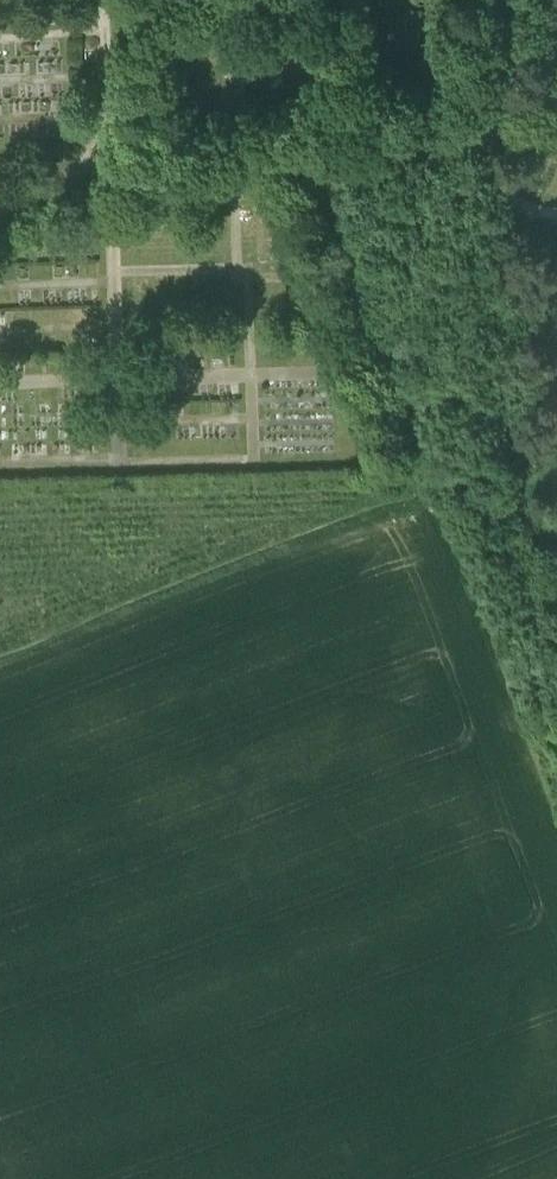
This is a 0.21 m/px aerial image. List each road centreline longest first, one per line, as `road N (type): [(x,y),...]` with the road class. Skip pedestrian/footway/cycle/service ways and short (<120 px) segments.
road 1 (track): [(0,669),(298,540),(428,495)]

